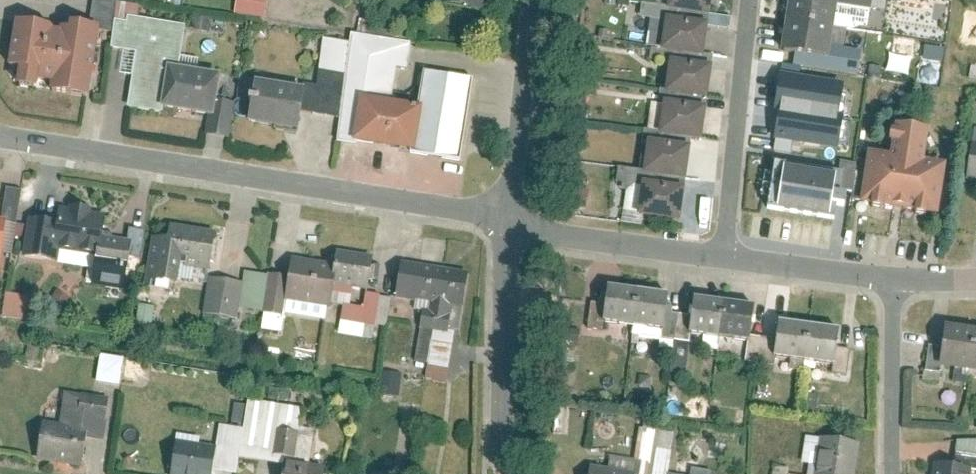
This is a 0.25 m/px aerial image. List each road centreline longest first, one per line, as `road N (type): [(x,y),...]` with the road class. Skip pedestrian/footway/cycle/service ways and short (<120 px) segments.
road 1 (residential): [(0,136),(508,217)]
road 2 (residential): [(748,0),(723,255)]
road 3 (residential): [(502,473),(508,217)]
road 4 (residential): [(508,217),(723,255)]
road 5 (residential): [(508,217),(532,0)]
road 6 (residential): [(888,289),(900,473)]
road 7 (residential): [(723,255),(888,289)]

